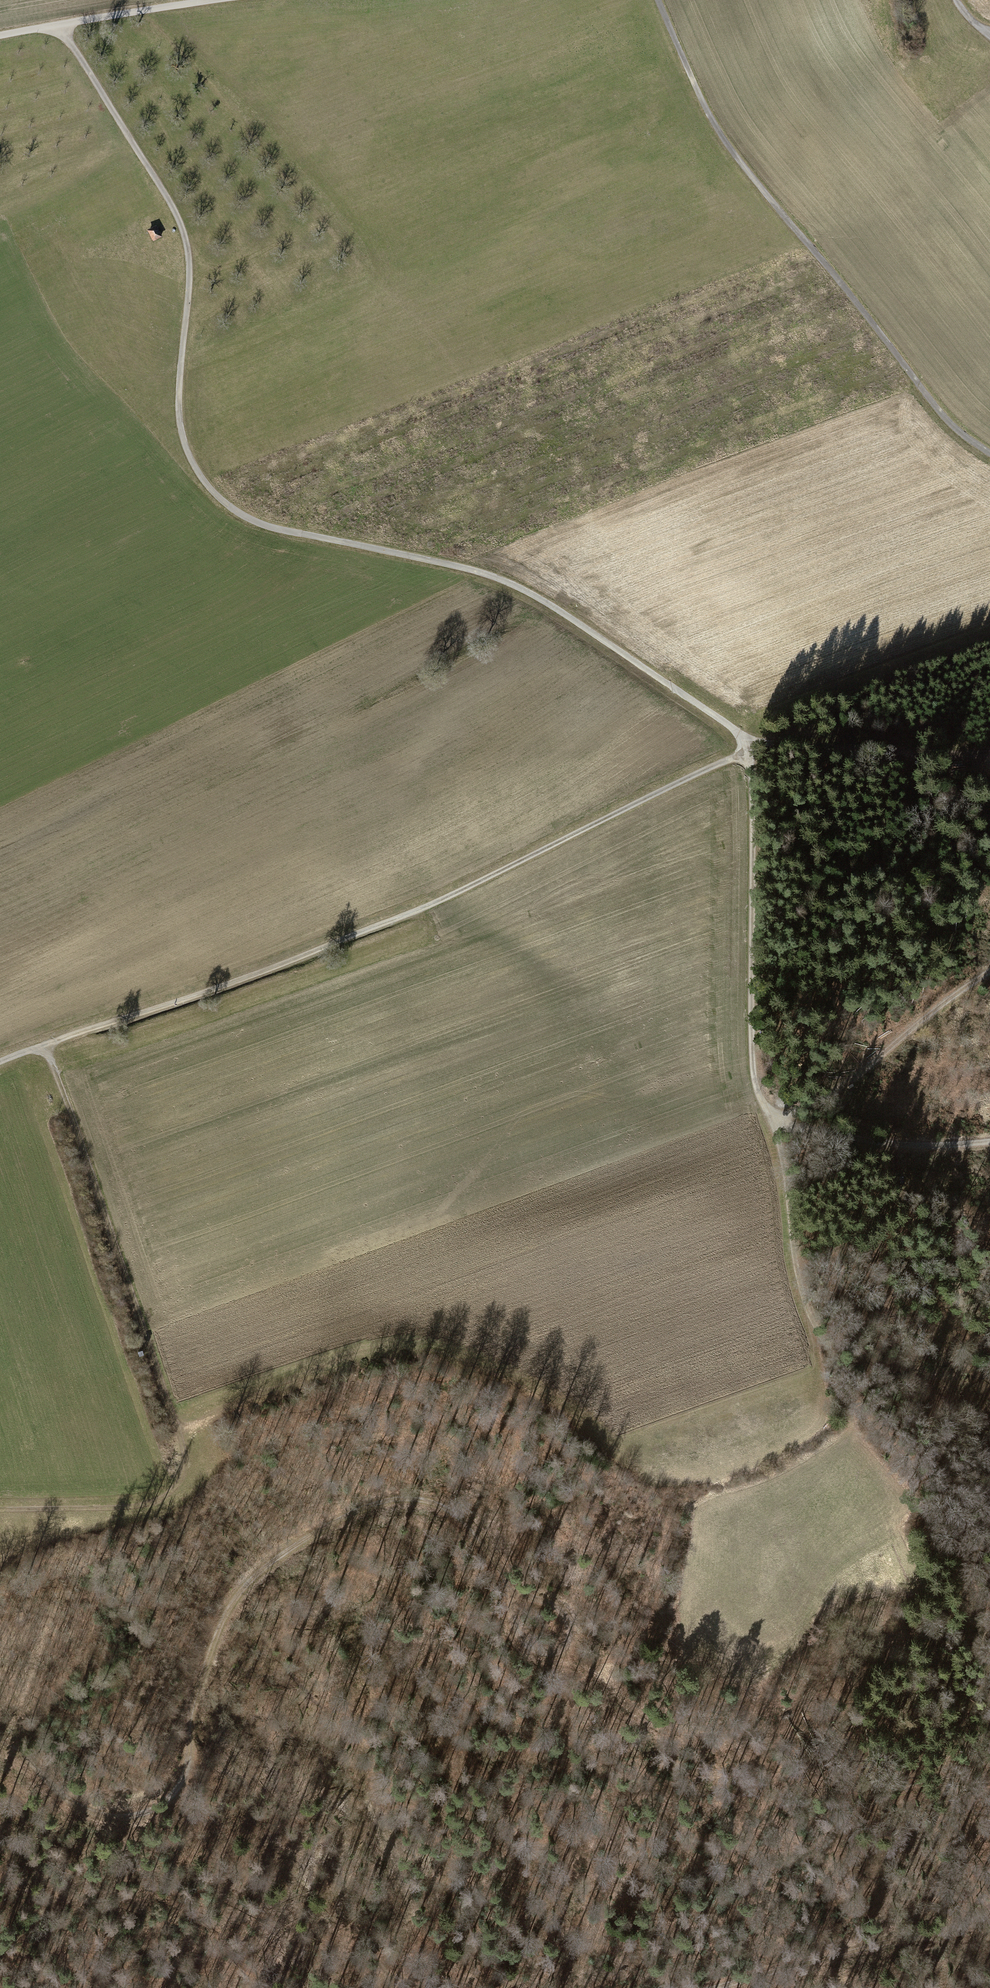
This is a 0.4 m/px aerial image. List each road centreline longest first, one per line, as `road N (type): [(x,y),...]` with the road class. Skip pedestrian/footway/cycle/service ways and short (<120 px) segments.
road 1 (track): [(58,26),(182,228),(190,285),(180,428),(194,467),(221,502),(258,523),(475,572),(523,593),(736,731),(750,750)]
road 2 (track): [(0,1751),(38,1770),(76,1807),(109,1820),(170,1804),(188,1764),(198,1678),(231,1605),(265,1569),(332,1523),(388,1507),(429,1506),(468,1525),(520,1594),(561,1611),(580,1660)]
road 3 (track): [(750,750),(427,908),(0,1065)]
road 4 (track): [(0,1511),(153,1504),(171,1493),(185,1459),(48,1047)]
road 5 (track): [(657,0),(729,152),(926,396),(989,454)]
road 6 (track): [(779,1139),(758,1086),(752,1016),(750,750)]
road 7 (track): [(989,1908),(712,1987)]
road 8 (track): [(839,1397),(801,1299),(779,1139)]
road 9 (track): [(772,1120),(878,1060),(989,973)]
road 10 (track): [(989,765),(934,786),(838,778),(750,750)]
road 11 (residential): [(0,38),(231,0)]
road 12 (track): [(779,1139),(989,1142)]
road 13 (track): [(699,1504),(825,1448),(845,1427),(839,1397)]

